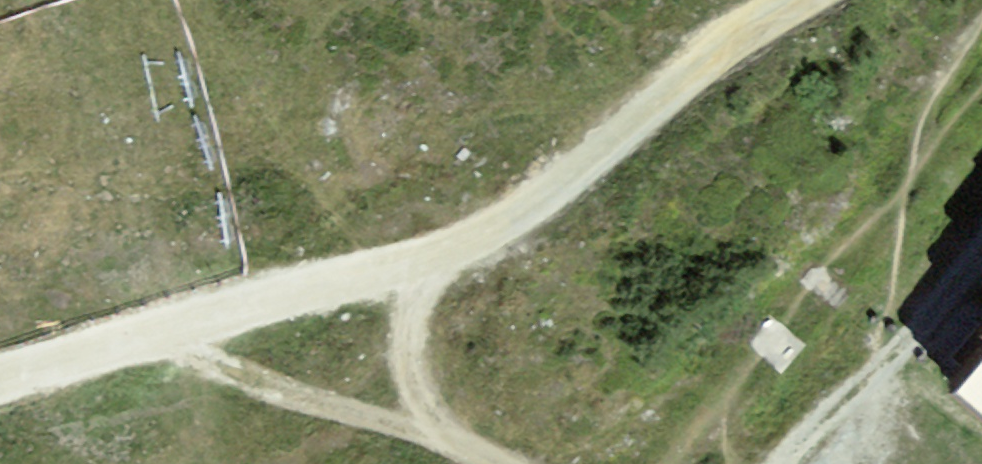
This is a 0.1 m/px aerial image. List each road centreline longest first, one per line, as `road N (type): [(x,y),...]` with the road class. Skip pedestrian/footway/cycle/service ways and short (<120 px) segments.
road 1 (track): [(129,354),(468,255),(743,40),(813,0)]
road 2 (track): [(981,269),(876,398),(838,463)]
road 3 (track): [(0,387),(129,354)]

